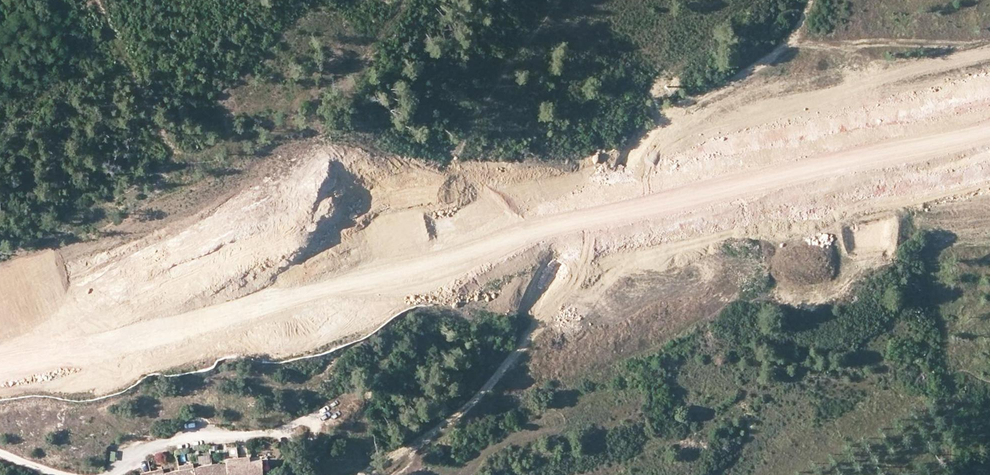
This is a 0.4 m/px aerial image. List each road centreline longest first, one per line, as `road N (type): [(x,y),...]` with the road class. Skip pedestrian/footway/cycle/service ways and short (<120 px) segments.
road 1 (primary): [(989,122),(0,335)]
road 2 (track): [(367,474),(461,420),(626,162),(662,124),(792,44)]
road 3 (unclassified): [(114,474),(190,452),(305,445)]

